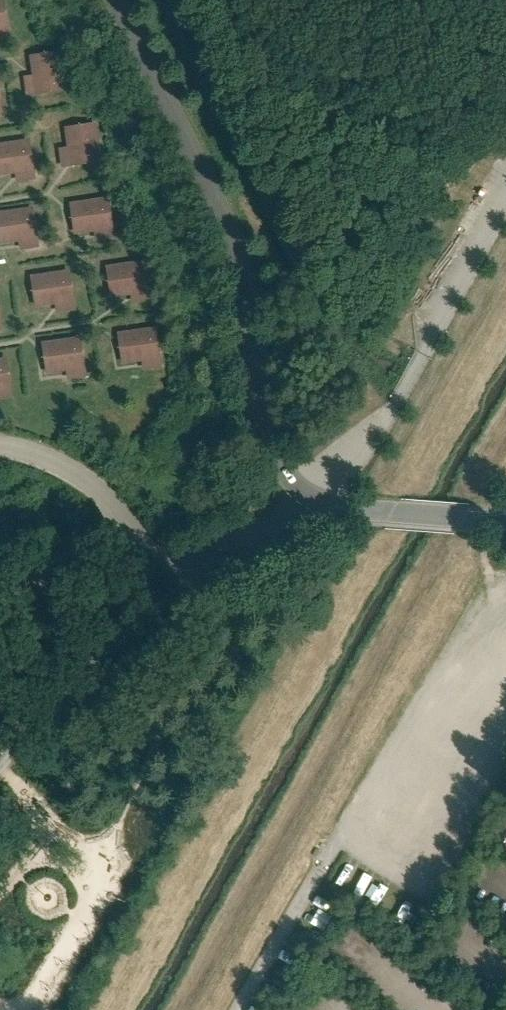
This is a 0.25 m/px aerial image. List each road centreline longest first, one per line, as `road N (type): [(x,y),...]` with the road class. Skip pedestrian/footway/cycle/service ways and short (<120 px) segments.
road 1 (unclassified): [(312,495),(282,469),(264,438),(244,282),(221,216),(113,0)]
road 2 (residential): [(153,567),(134,606),(0,745)]
road 3 (unclassified): [(505,520),(339,506),(312,495)]
road 4 (unclassified): [(312,495),(271,526),(153,567)]

